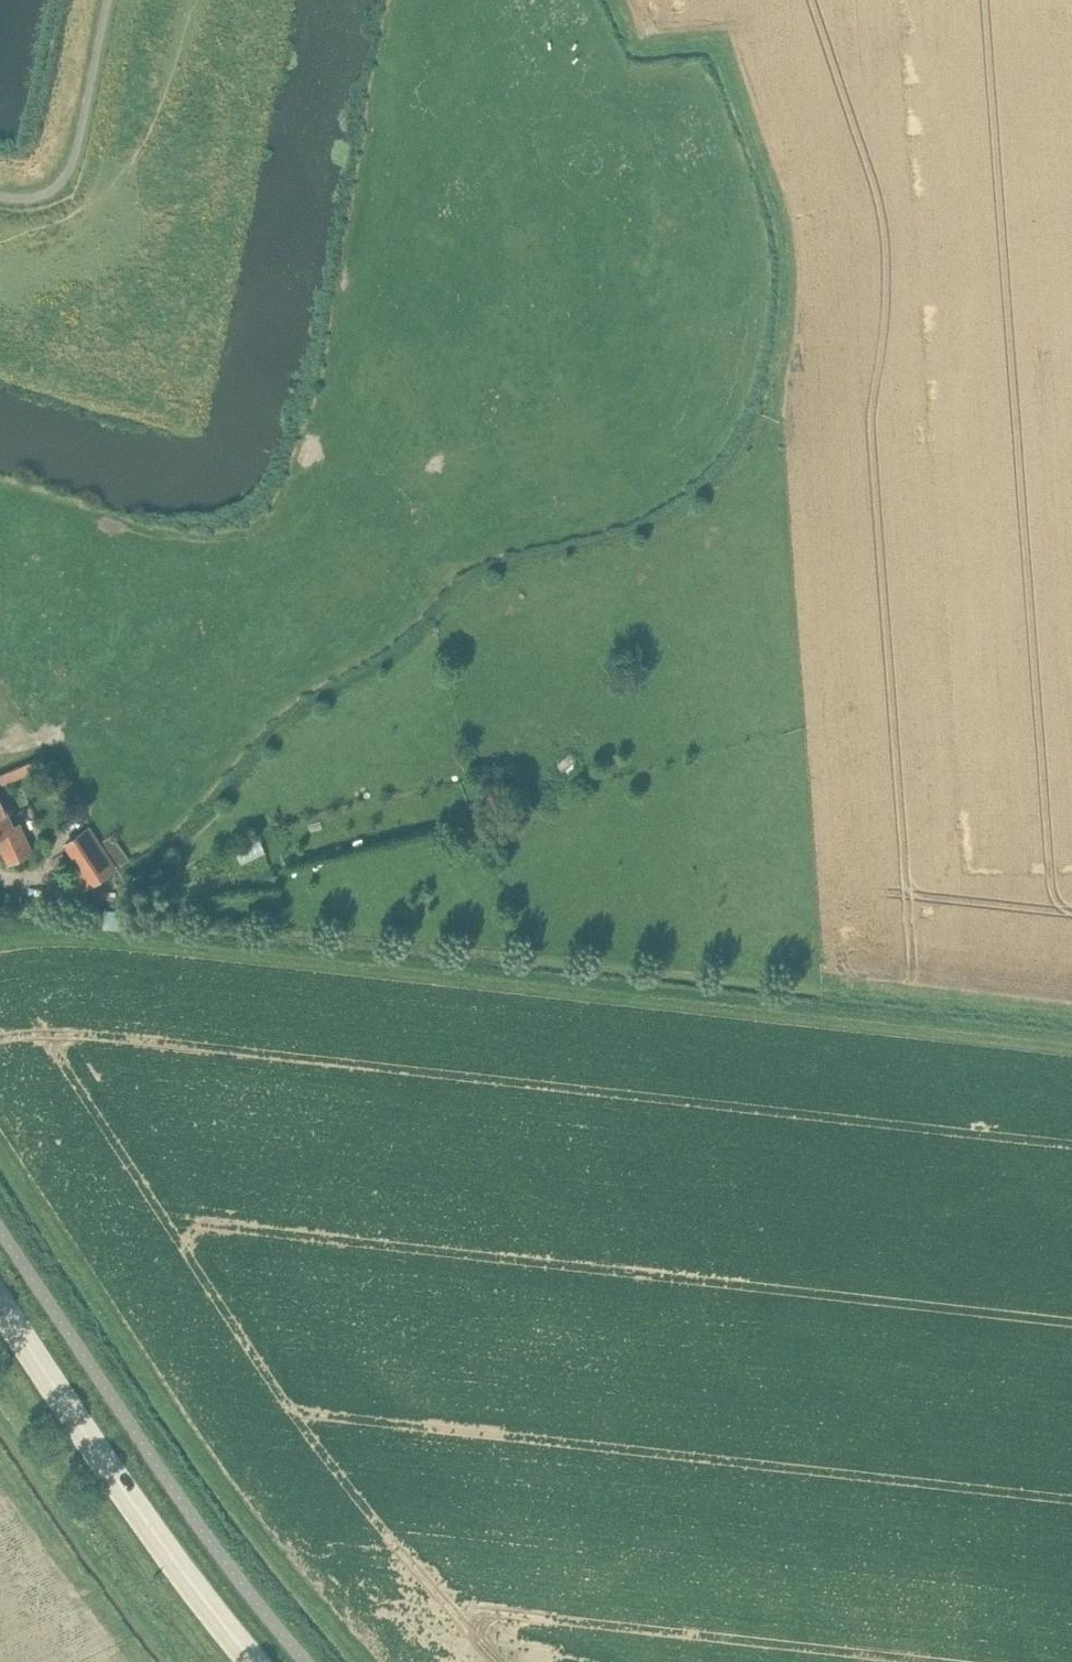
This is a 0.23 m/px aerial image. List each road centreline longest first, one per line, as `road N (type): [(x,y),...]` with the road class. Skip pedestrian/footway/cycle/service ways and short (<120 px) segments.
road 1 (secondary): [(0,1303),(212,1615),(253,1661)]

